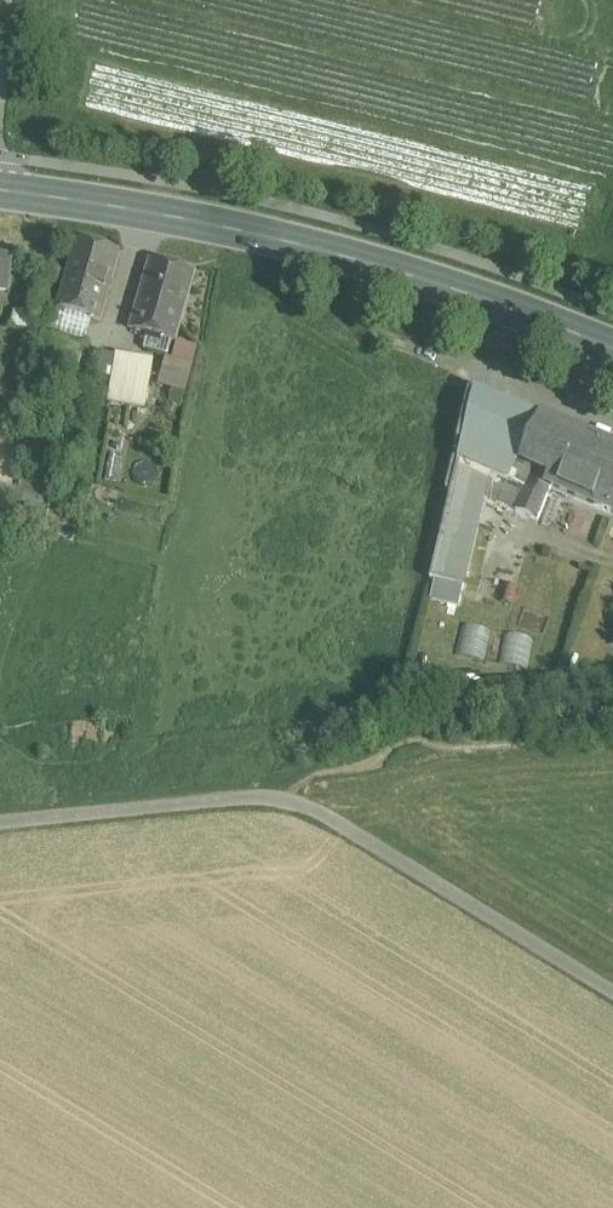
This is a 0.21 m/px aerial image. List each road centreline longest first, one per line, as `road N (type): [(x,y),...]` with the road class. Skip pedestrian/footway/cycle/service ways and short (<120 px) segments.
road 1 (track): [(612,992),(287,797),(0,819)]
road 2 (primary): [(612,349),(439,283),(298,244),(0,191)]

